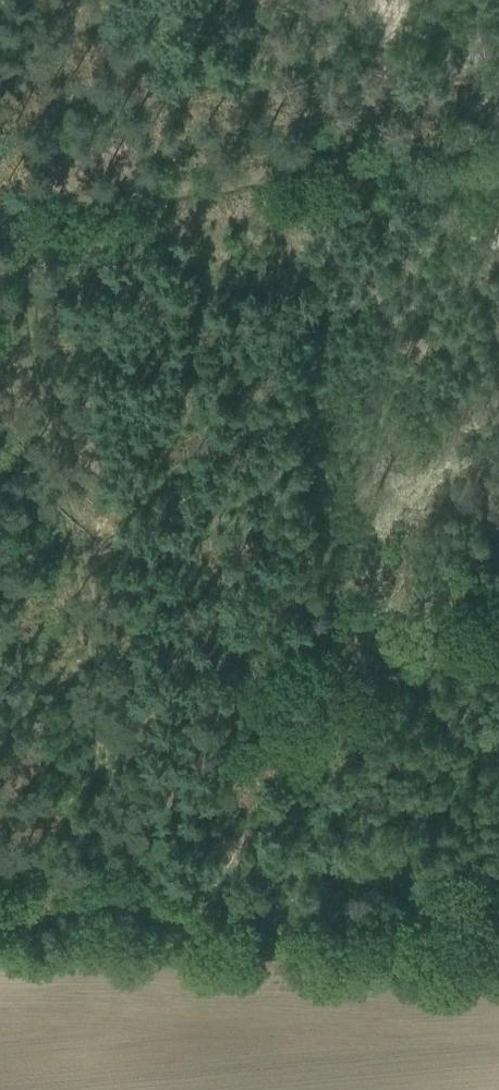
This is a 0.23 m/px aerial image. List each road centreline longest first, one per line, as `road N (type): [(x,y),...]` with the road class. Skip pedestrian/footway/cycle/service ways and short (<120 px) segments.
road 1 (track): [(0,911),(498,911)]

